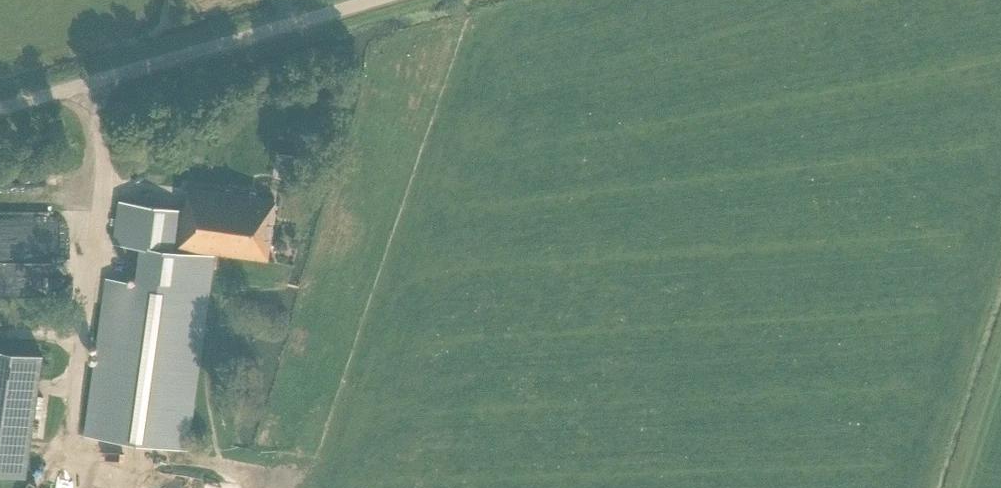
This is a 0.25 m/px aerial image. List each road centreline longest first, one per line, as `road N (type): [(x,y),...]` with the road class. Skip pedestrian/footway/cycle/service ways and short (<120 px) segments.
road 1 (unclassified): [(0,116),(393,0)]
road 2 (track): [(73,436),(94,455),(238,463),(249,487)]

